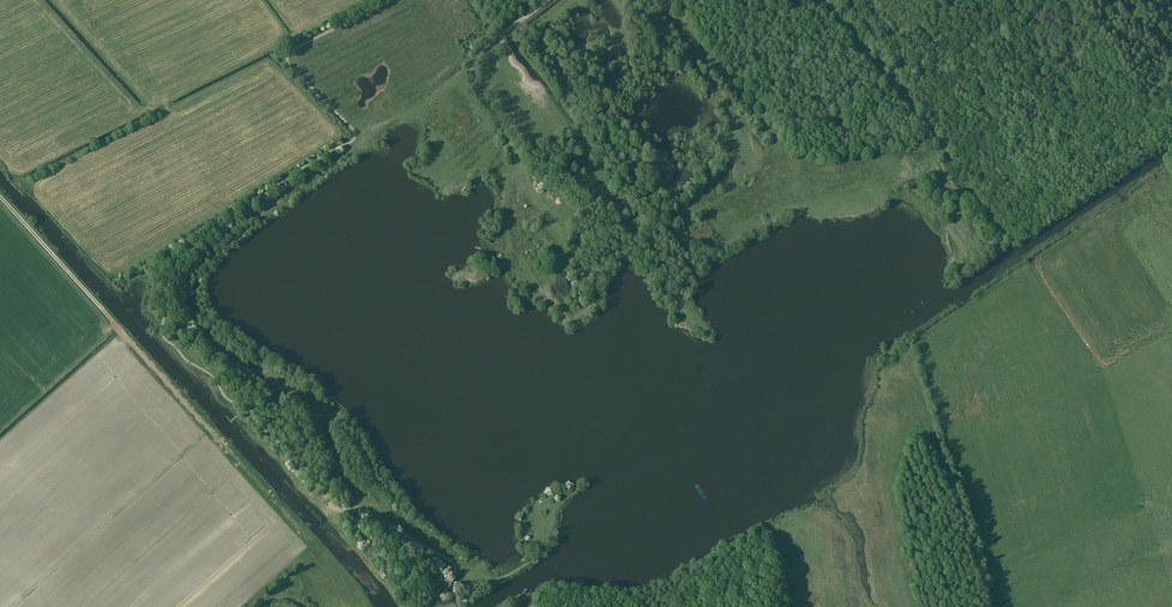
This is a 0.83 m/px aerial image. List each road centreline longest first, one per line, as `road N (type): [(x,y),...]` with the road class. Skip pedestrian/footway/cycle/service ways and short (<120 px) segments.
road 1 (track): [(0,197),(119,329)]

